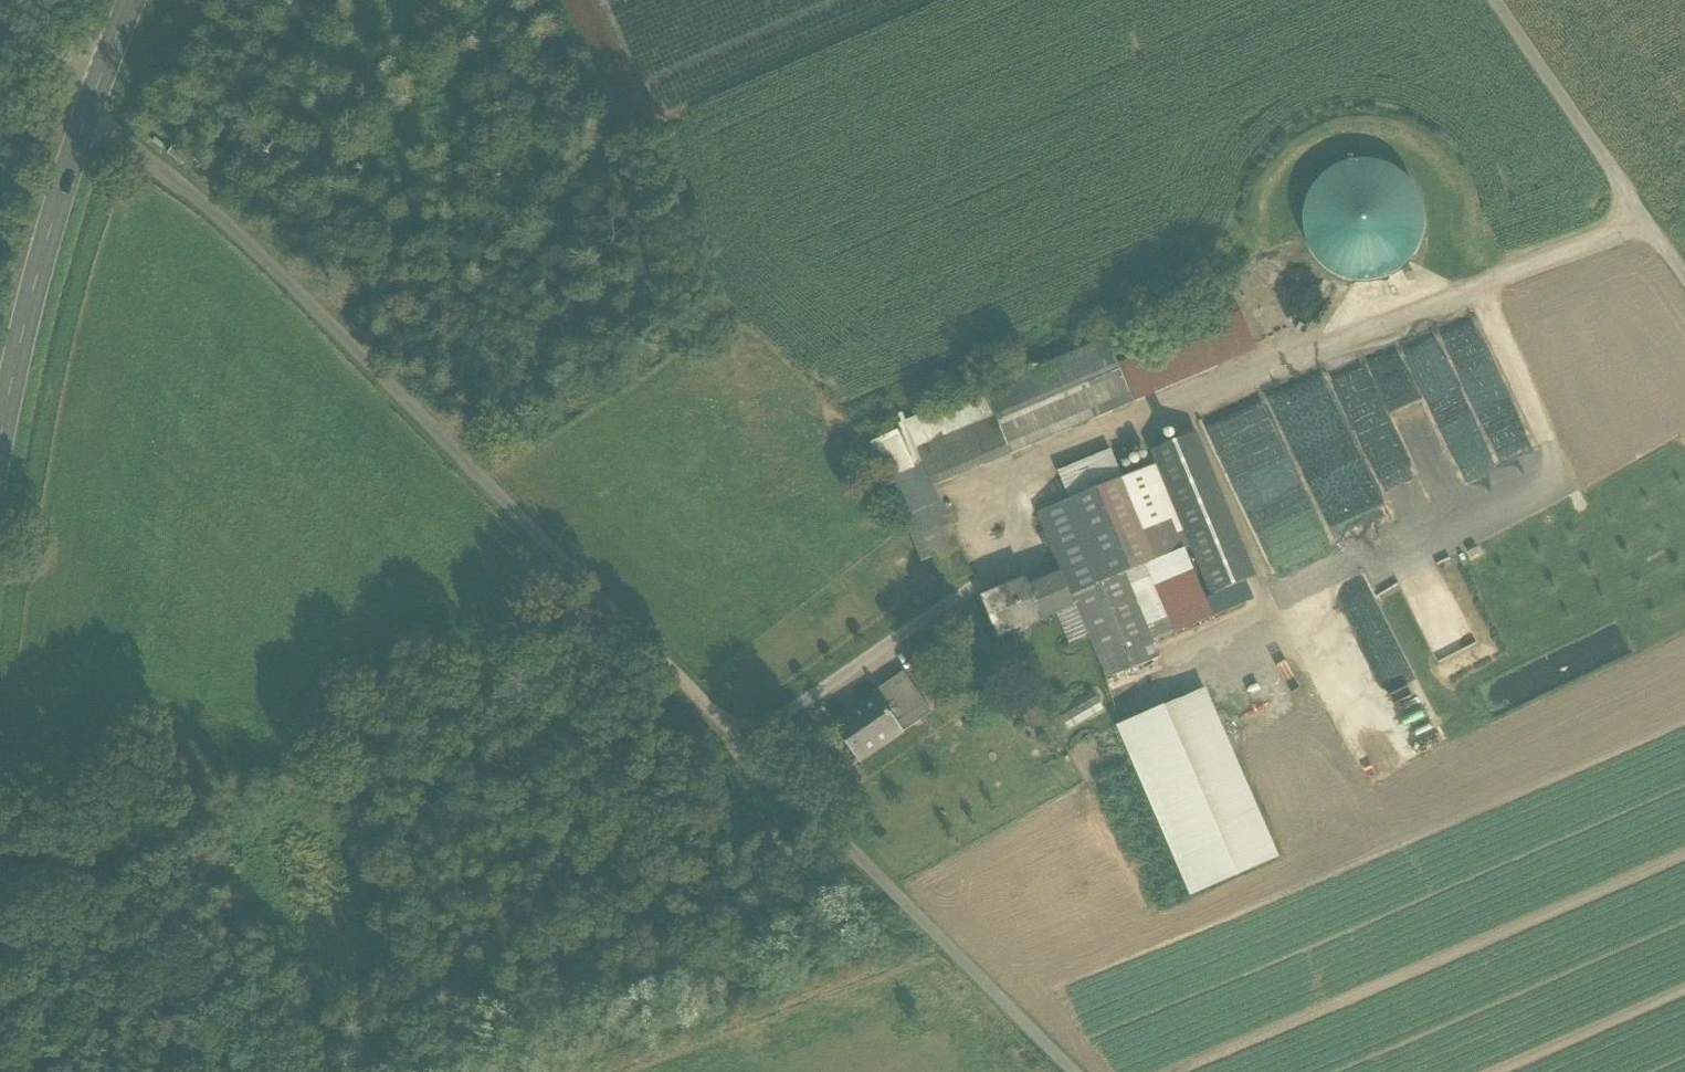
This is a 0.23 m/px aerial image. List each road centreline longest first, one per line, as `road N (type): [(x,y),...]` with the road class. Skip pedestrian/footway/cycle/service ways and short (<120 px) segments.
road 1 (track): [(72,71),(123,147),(234,233),(1072,1071)]
road 2 (secondary): [(0,444),(44,248),(137,0)]
road 3 (track): [(1642,214),(1271,374)]
road 4 (track): [(1684,280),(1491,0)]
road 5 (track): [(1023,552),(746,745)]
road 6 (track): [(595,0),(660,136)]

